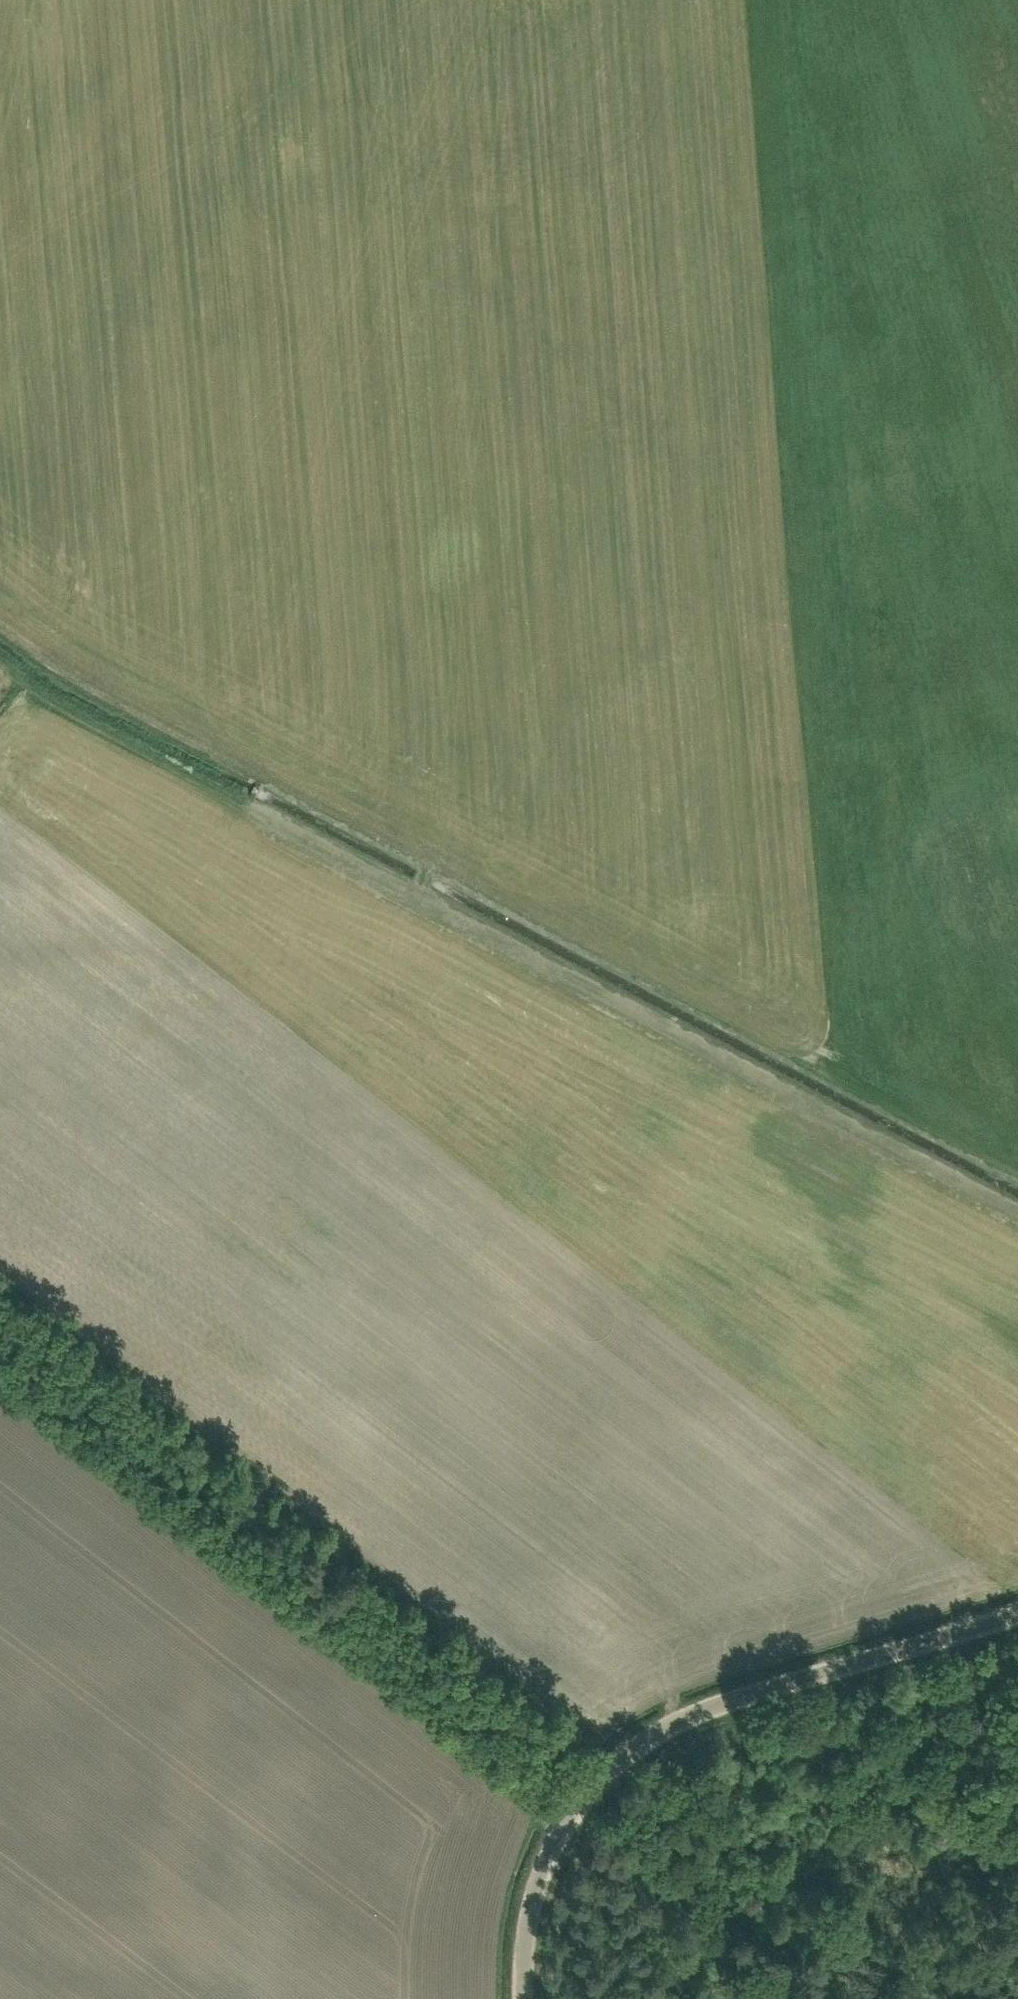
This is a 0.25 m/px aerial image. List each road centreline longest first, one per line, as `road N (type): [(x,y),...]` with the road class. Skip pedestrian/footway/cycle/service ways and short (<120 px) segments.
road 1 (unclassified): [(525,1998),(523,1927),(545,1853),(611,1760),(687,1717),(1017,1616)]

